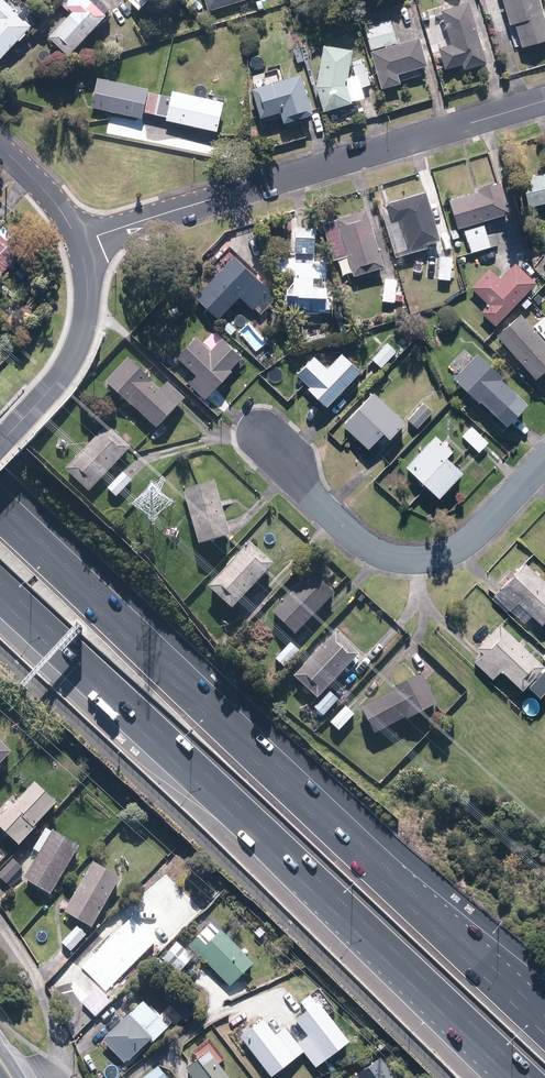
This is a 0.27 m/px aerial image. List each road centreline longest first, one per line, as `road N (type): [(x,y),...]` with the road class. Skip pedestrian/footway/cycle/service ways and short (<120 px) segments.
road 1 (motorway): [(518,1077),(0,593)]
road 2 (motorway): [(0,512),(426,904)]
road 3 (residential): [(544,101),(79,242)]
road 4 (residential): [(263,429),(304,490),(350,533),(383,554),(422,560),(458,548),(544,459)]
road 5 (residential): [(79,242),(88,287),(76,350),(0,440)]
road 6 (motorway): [(426,904),(544,1016)]
road 7 (motorway): [(426,904),(544,991)]
road 8 (residential): [(0,145),(45,187),(79,242)]

